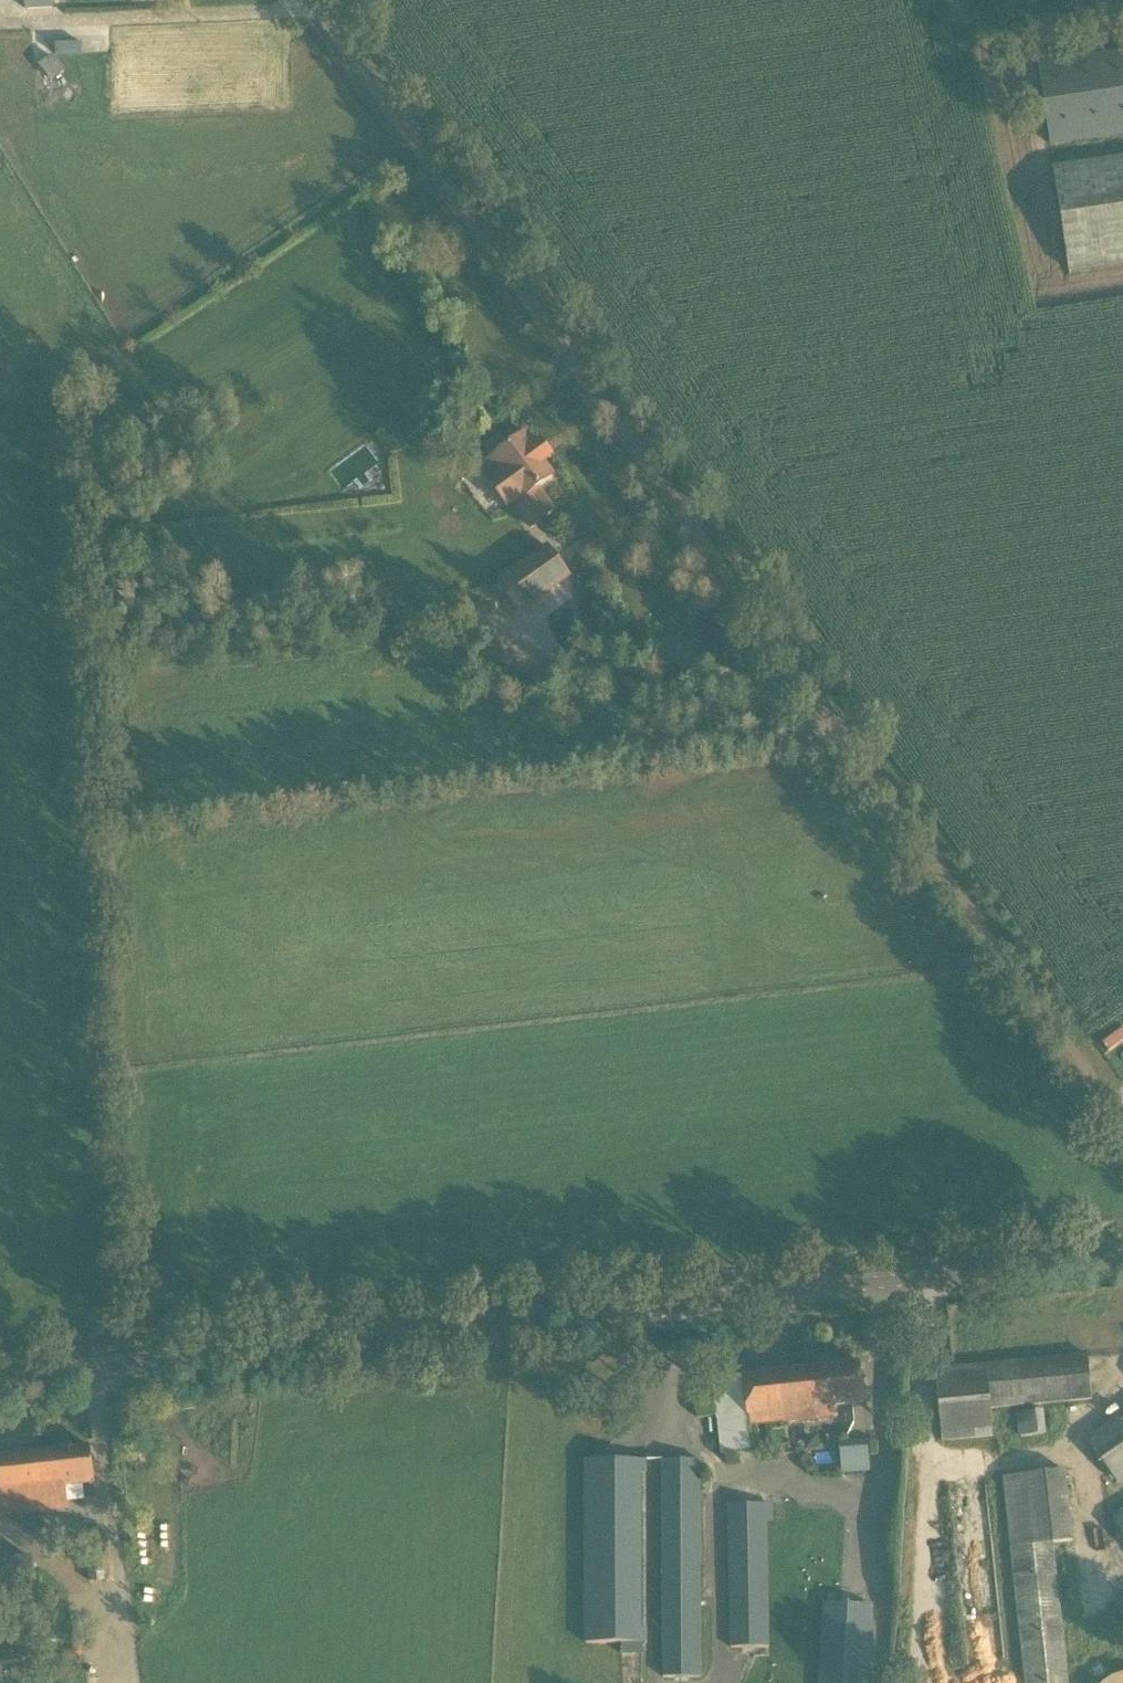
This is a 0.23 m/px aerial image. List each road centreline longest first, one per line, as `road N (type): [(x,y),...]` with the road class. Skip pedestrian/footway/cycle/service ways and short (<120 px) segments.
road 1 (unclassified): [(1122,1129),(312,0)]
road 2 (unclassified): [(0,1379),(1122,1254)]

